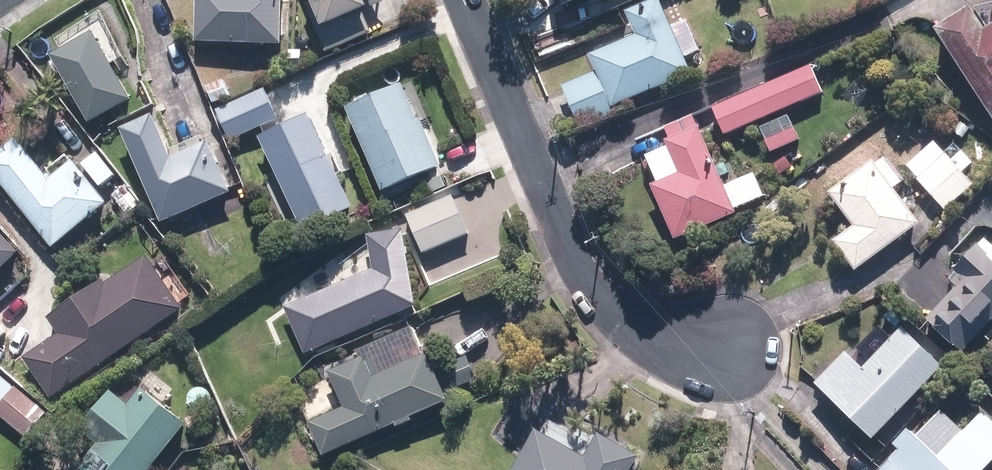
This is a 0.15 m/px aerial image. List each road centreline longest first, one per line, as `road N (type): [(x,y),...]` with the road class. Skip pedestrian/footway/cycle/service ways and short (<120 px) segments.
road 1 (residential): [(720,352),(651,332),(587,281),(464,0)]

